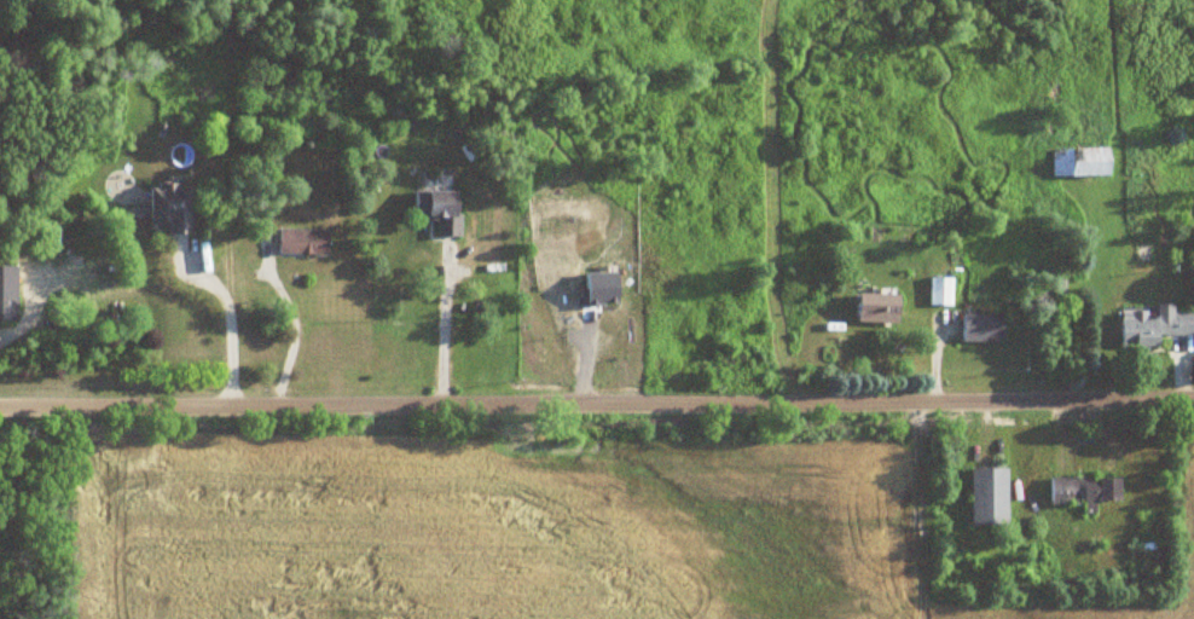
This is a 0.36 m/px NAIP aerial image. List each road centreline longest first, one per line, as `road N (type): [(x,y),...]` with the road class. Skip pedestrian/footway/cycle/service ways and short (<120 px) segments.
road 1 (residential): [(1193,397),(0,408)]

